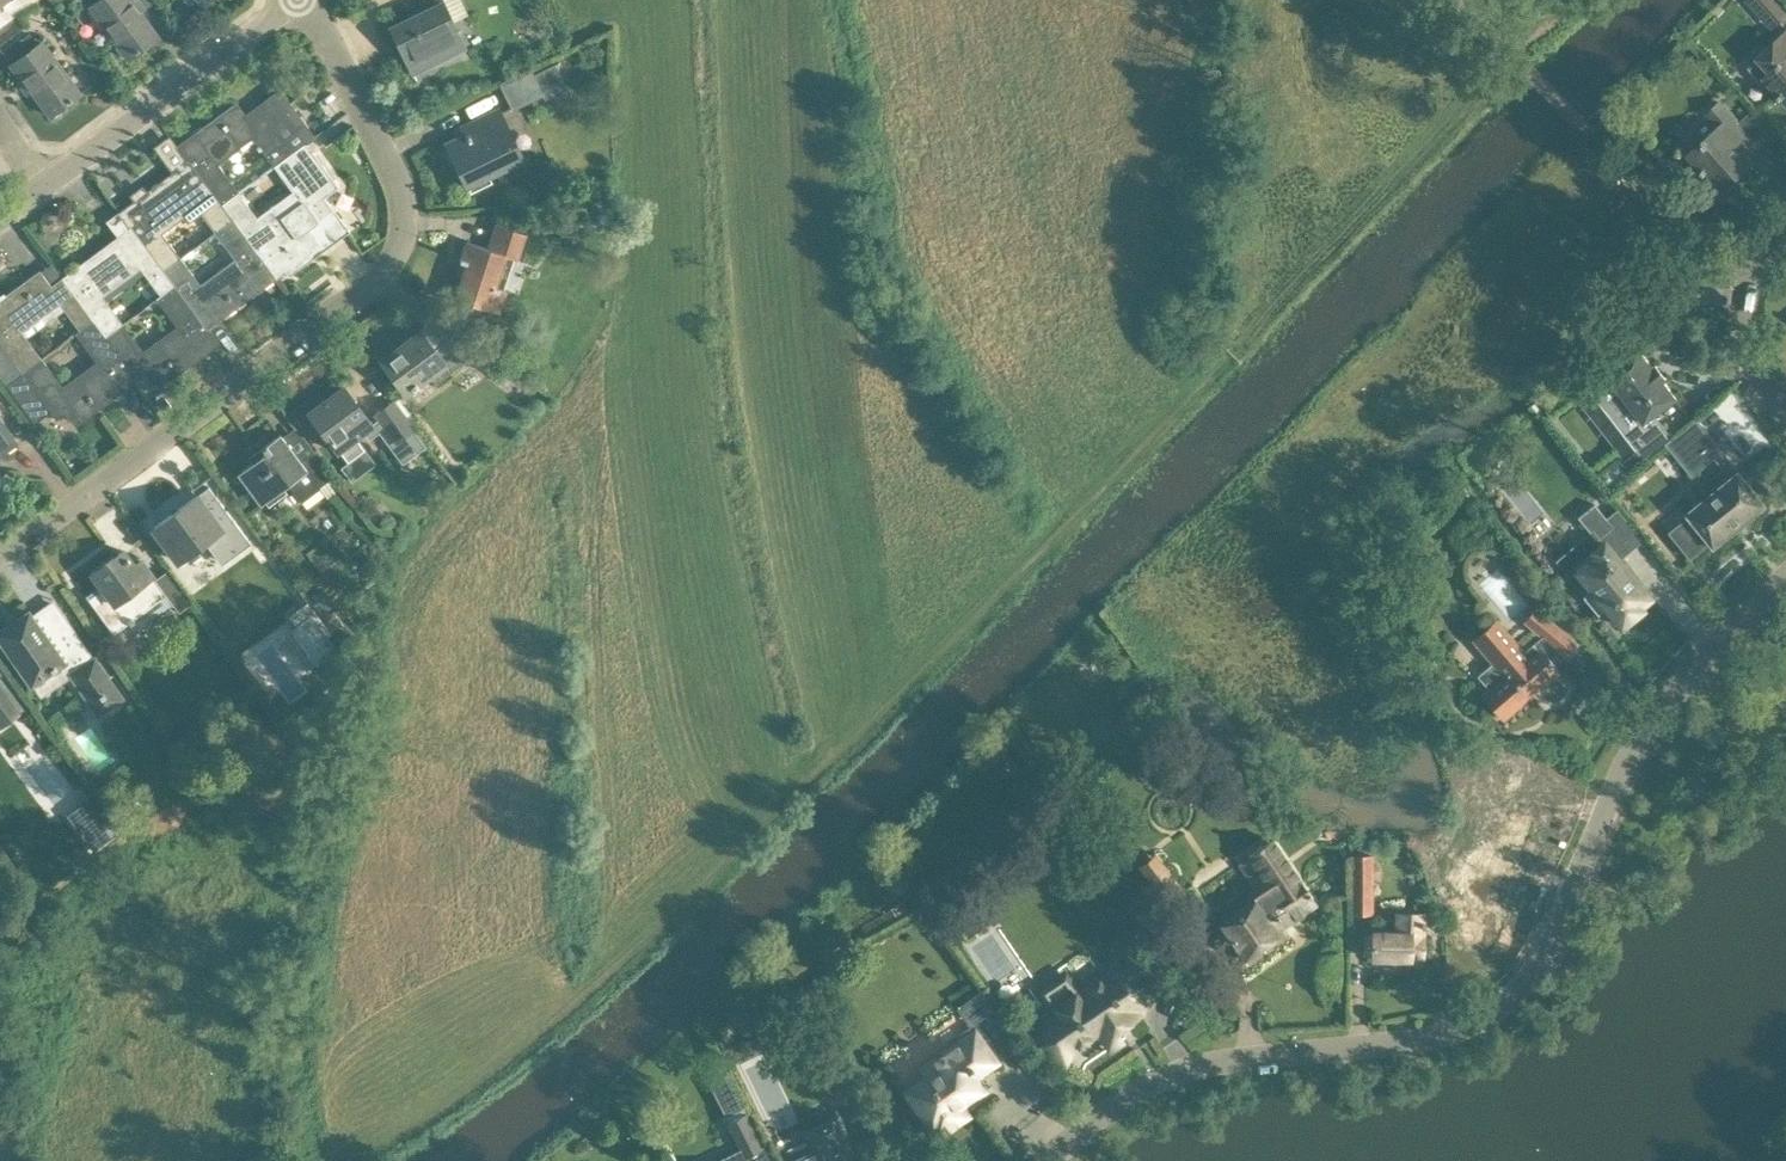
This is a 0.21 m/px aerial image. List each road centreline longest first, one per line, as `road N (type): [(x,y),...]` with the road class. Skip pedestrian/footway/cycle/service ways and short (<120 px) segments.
road 1 (residential): [(1046,1160),(1144,1086),(1203,1065),(1439,1035),(1501,1006),(1547,952),(1650,725),(1785,576)]
road 2 (residential): [(0,551),(371,287),(391,265),(405,237),(399,180),(300,0)]
road 3 (residential): [(43,186),(293,0)]
road 4 (residential): [(1785,408),(1758,375),(1743,310),(1748,282),(1785,229)]

